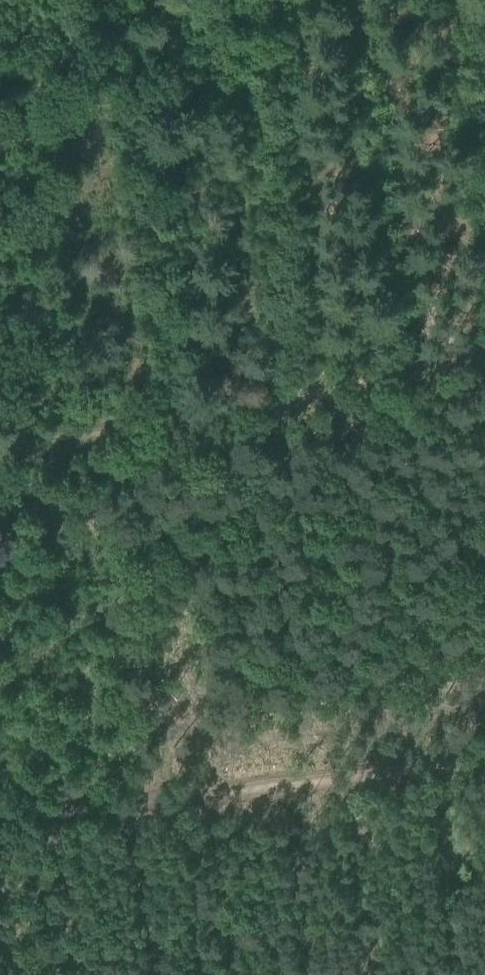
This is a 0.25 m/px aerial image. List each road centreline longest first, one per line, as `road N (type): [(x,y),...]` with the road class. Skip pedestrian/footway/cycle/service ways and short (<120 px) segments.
road 1 (track): [(0,450),(484,364)]
road 2 (track): [(0,818),(484,759)]

